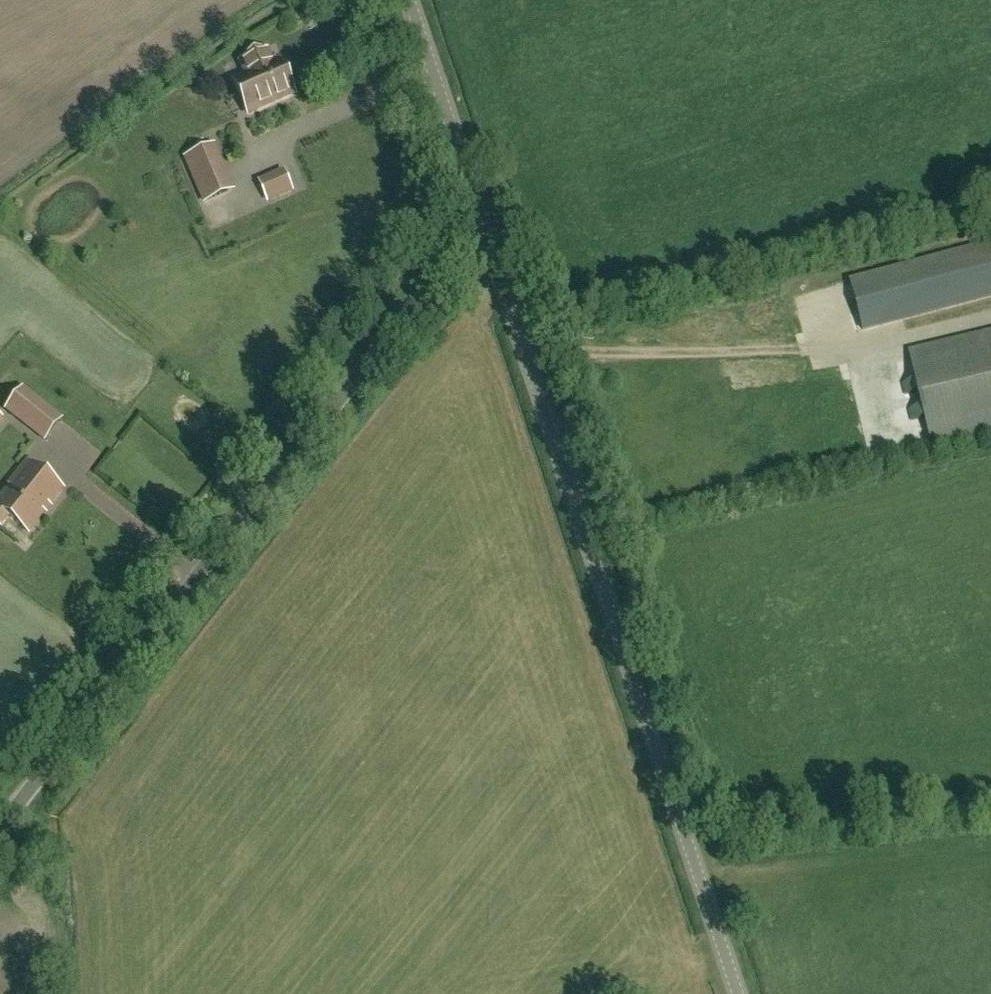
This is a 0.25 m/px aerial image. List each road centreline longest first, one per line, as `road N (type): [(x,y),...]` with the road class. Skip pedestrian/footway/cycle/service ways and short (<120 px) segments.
road 1 (tertiary): [(733,993),(484,246)]
road 2 (unclassified): [(0,829),(457,258),(484,246)]
road 3 (tertiary): [(484,246),(408,0)]

